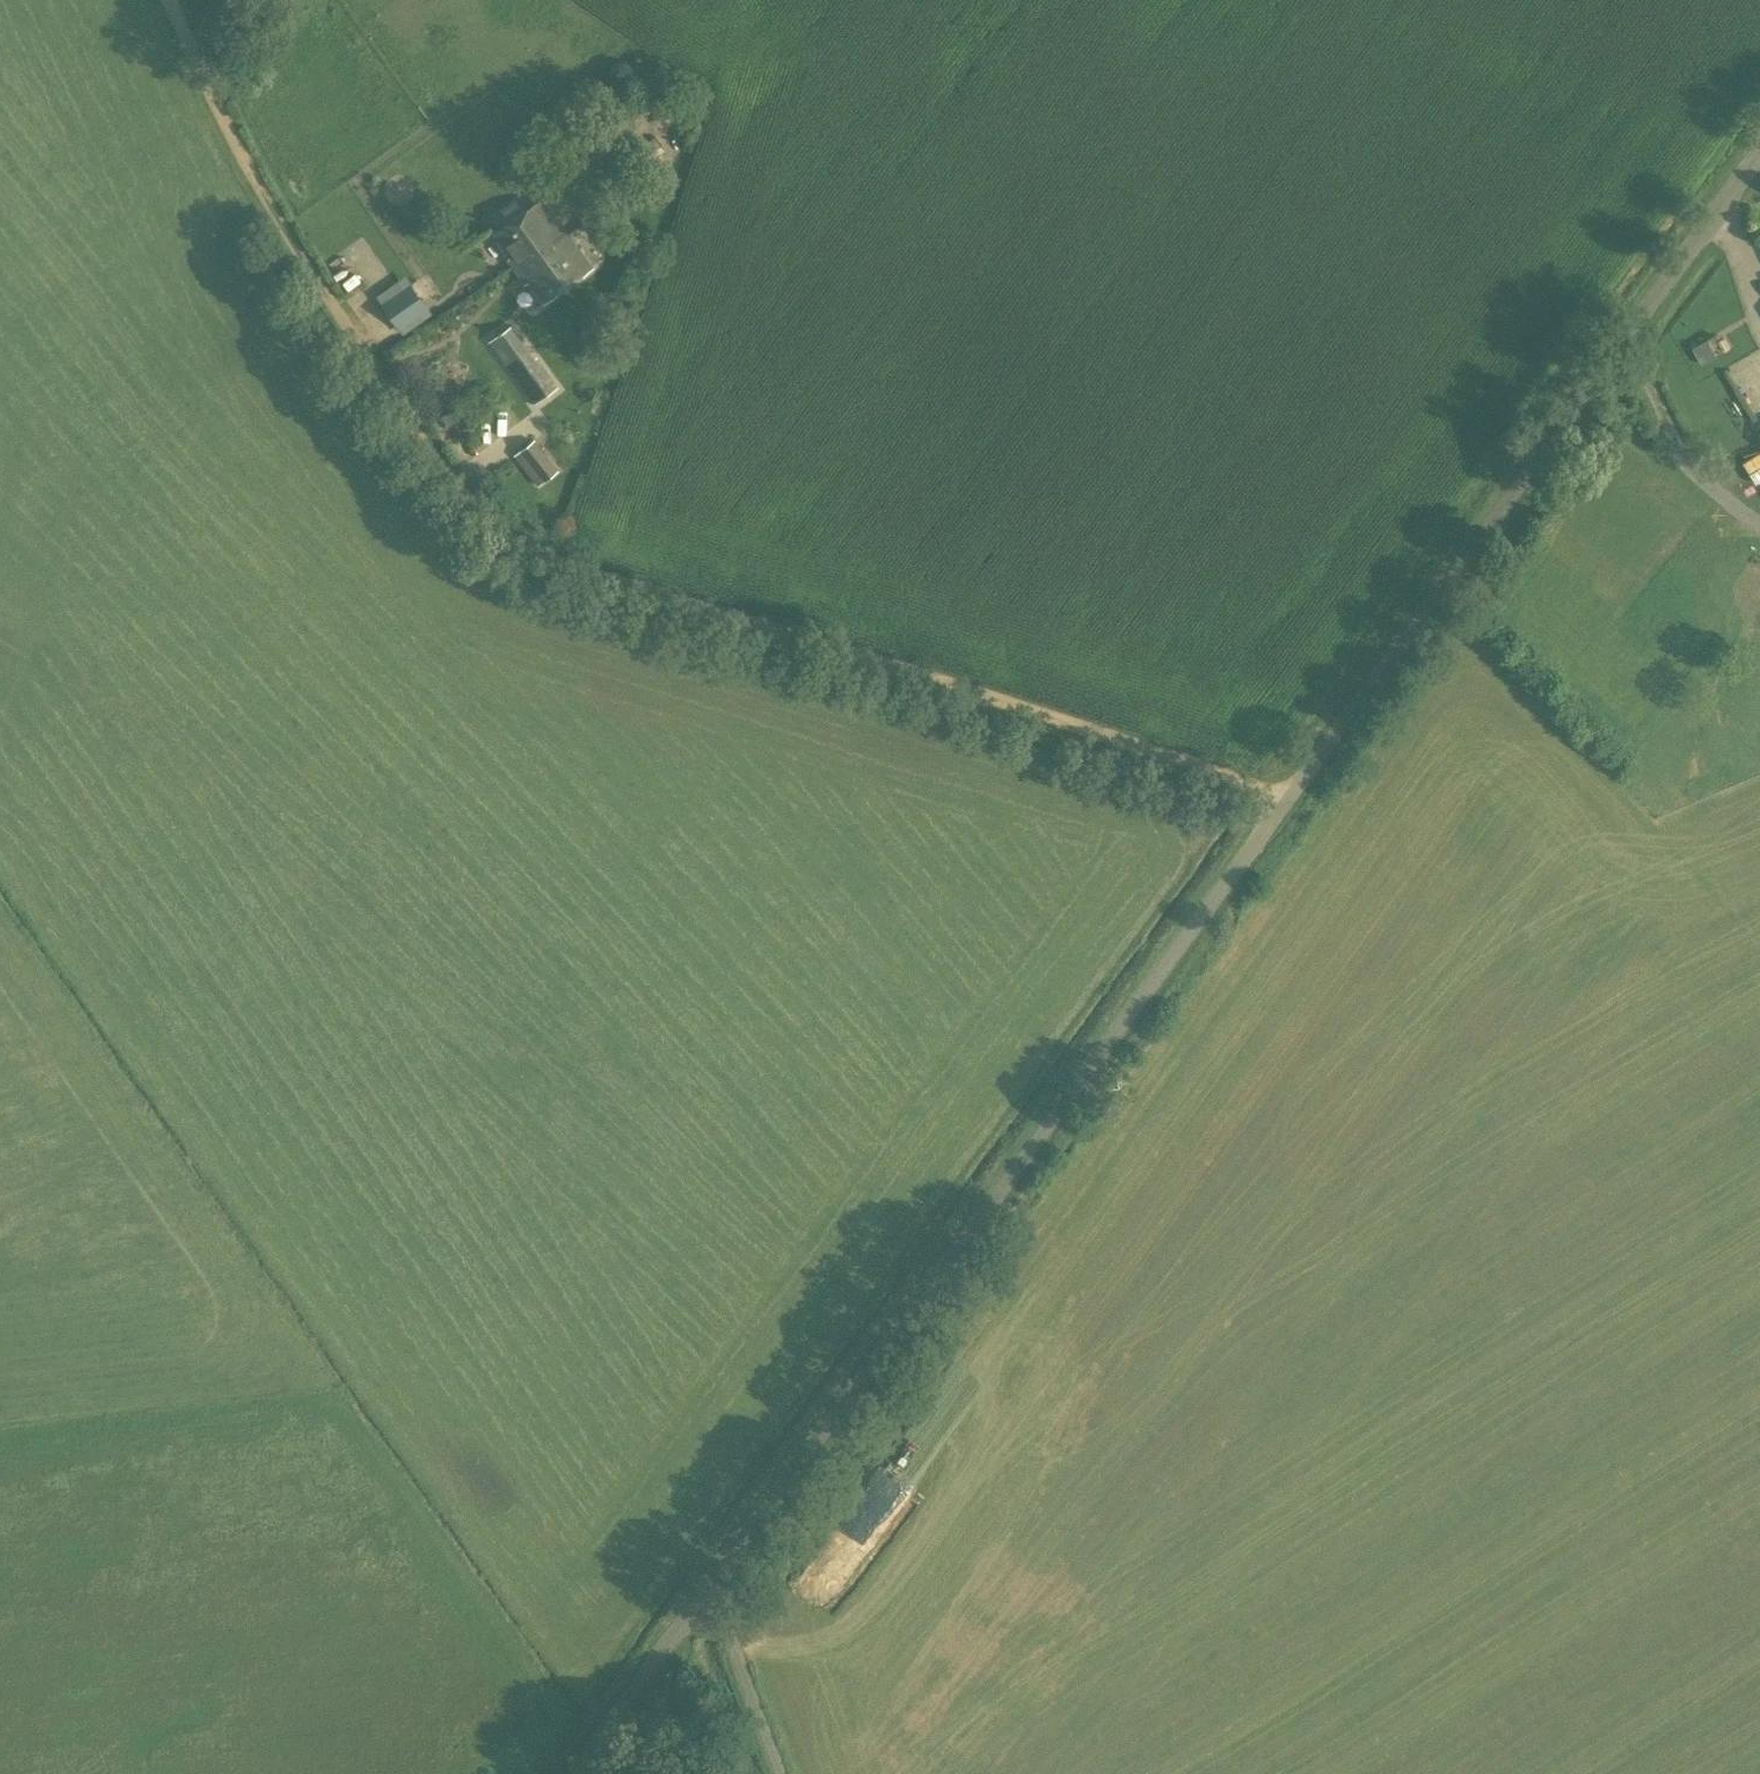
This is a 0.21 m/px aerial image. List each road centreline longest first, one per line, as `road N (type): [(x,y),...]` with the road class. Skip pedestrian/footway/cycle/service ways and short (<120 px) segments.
road 1 (unclassified): [(714,1588),(1759,152)]
road 2 (track): [(1285,801),(515,527),(467,483),(363,340),(258,179),(169,0)]
road 3 (unclassified): [(570,1773),(714,1588)]
road 4 (unclassified): [(714,1588),(785,1773)]

